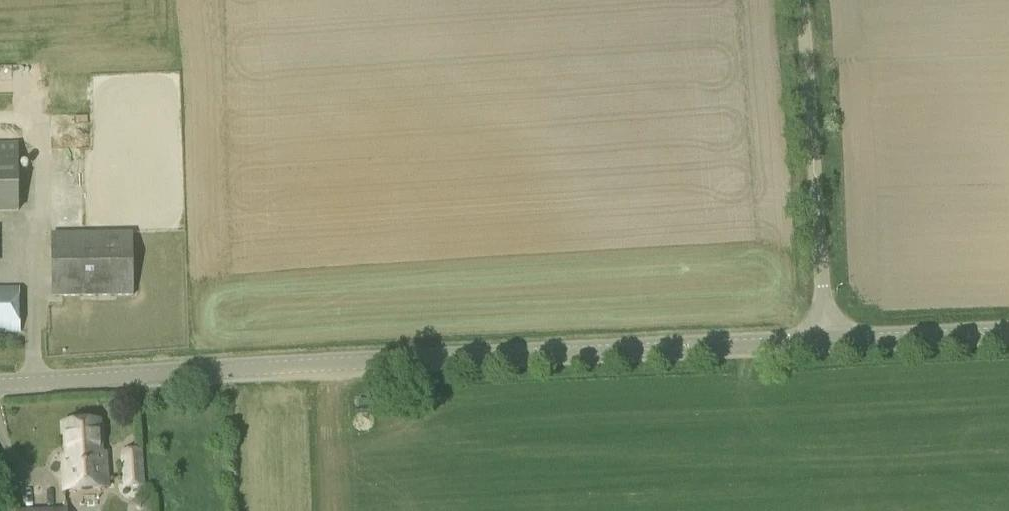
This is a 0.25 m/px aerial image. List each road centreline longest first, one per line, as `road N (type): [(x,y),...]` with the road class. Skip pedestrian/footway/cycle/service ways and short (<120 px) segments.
road 1 (tertiary): [(0,384),(826,341)]
road 2 (unclassified): [(826,341),(802,0)]
road 3 (tertiary): [(1008,332),(826,341)]

